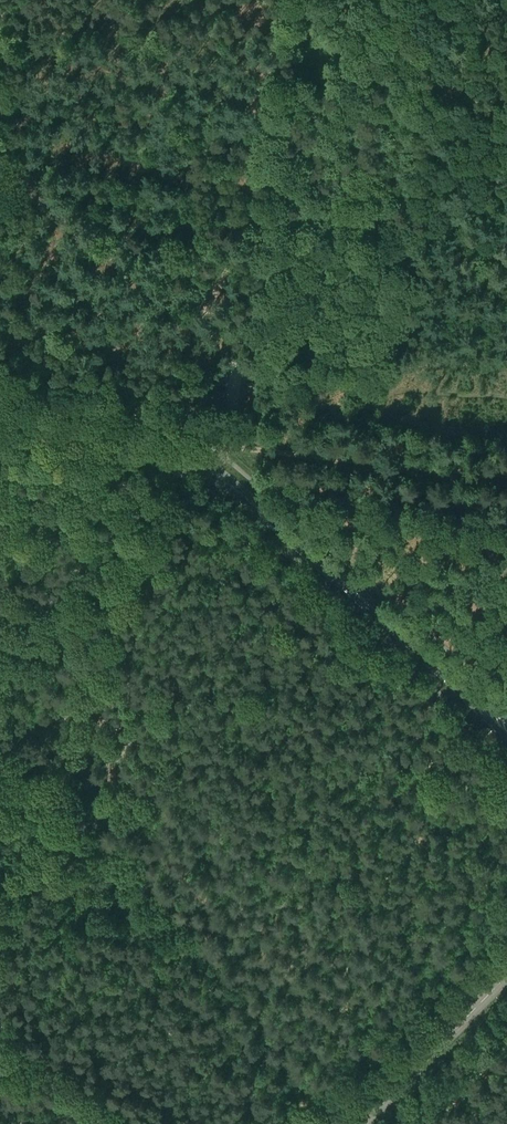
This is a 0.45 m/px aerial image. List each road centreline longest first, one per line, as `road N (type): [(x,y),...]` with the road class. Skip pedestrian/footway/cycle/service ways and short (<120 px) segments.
road 1 (secondary): [(506,728),(204,467),(132,439),(0,423)]
road 2 (track): [(235,346),(212,309),(222,259),(254,212),(283,0)]
road 3 (track): [(212,309),(103,252),(59,219),(13,164),(0,161)]
road 4 (track): [(0,939),(34,892),(53,805),(0,772)]
road 5 (tertiary): [(362,1123),(506,974)]
road 6 (track): [(0,1029),(109,1123)]

